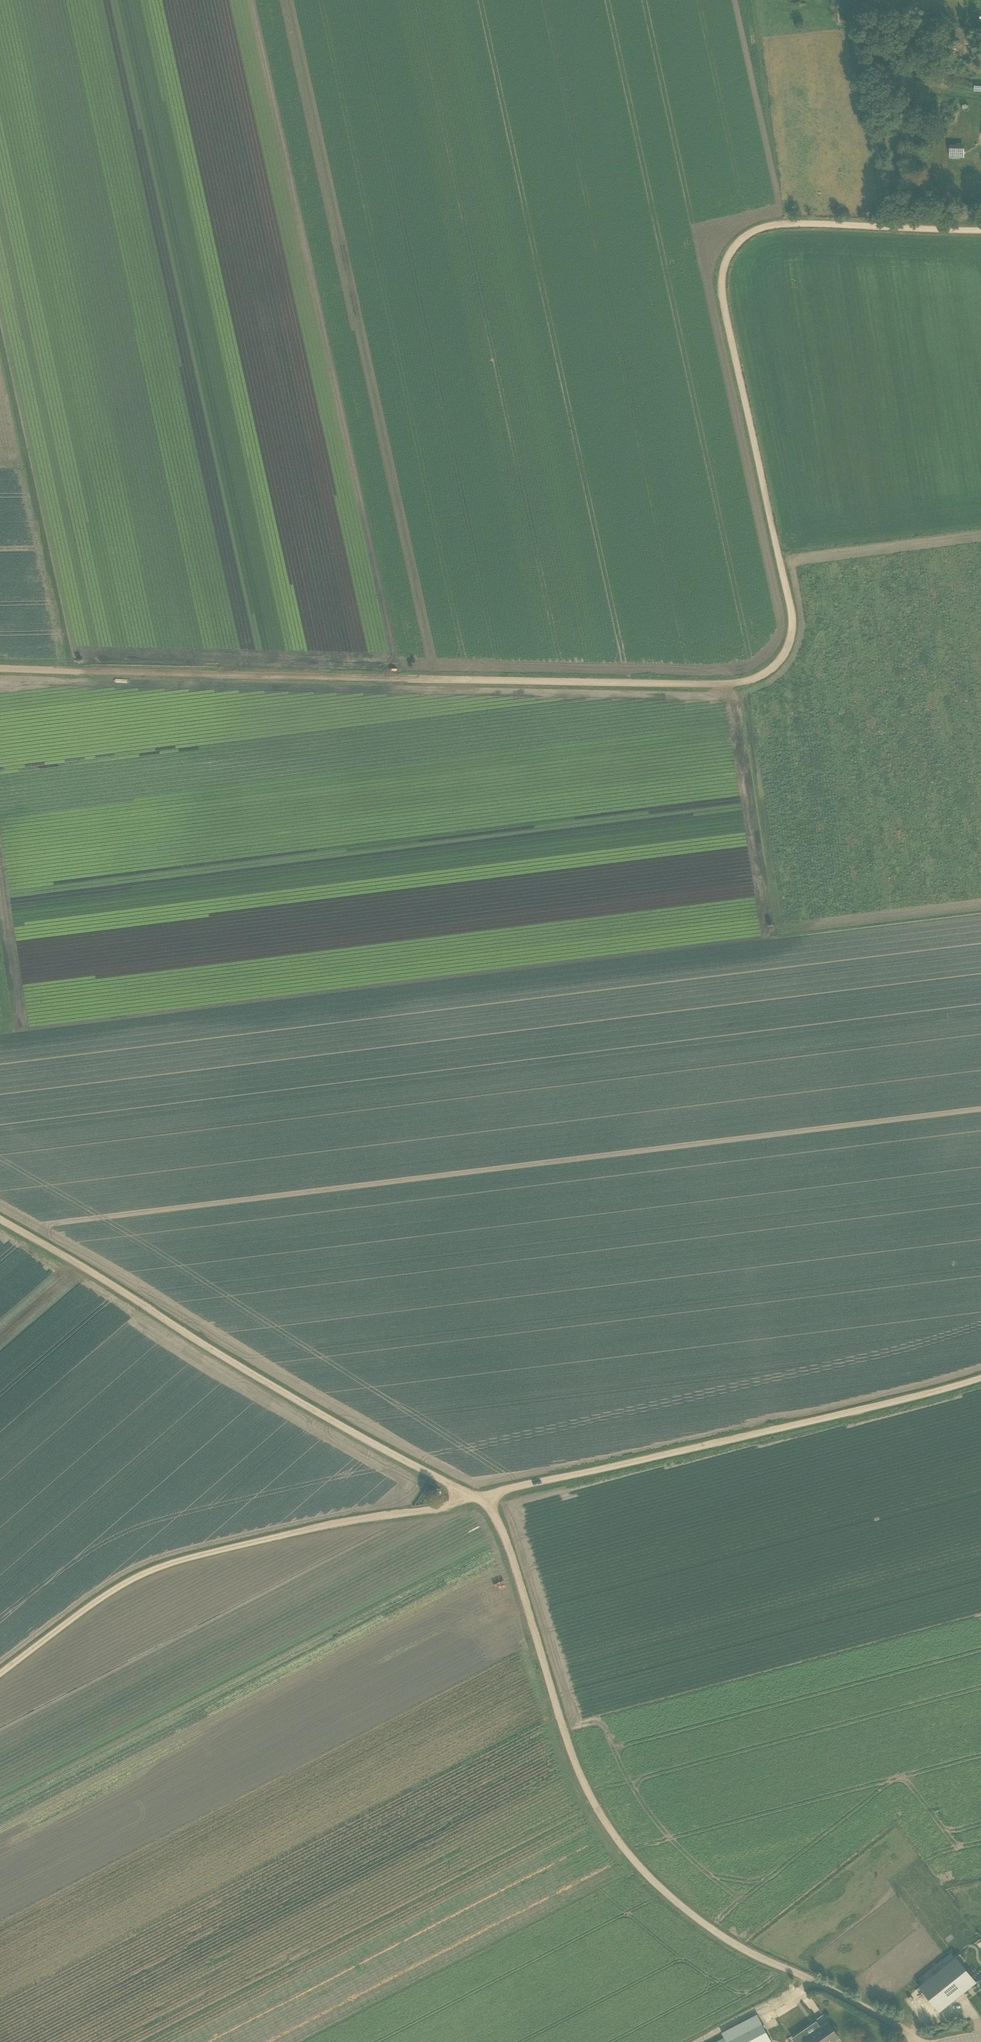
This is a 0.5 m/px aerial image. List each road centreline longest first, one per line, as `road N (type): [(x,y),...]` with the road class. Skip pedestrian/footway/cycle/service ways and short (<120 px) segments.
road 1 (track): [(0,668),(728,685),(766,674),(786,654),(792,609),(722,293),(728,259),(750,233),(787,223),(980,231)]
road 2 (track): [(980,1380),(157,1569),(0,1677)]
road 3 (track): [(479,1500),(514,1558),(581,1778),(622,1847),(692,1917),(754,1956),(866,2008),(915,2041)]
road 4 (track): [(479,1500),(0,1220)]

